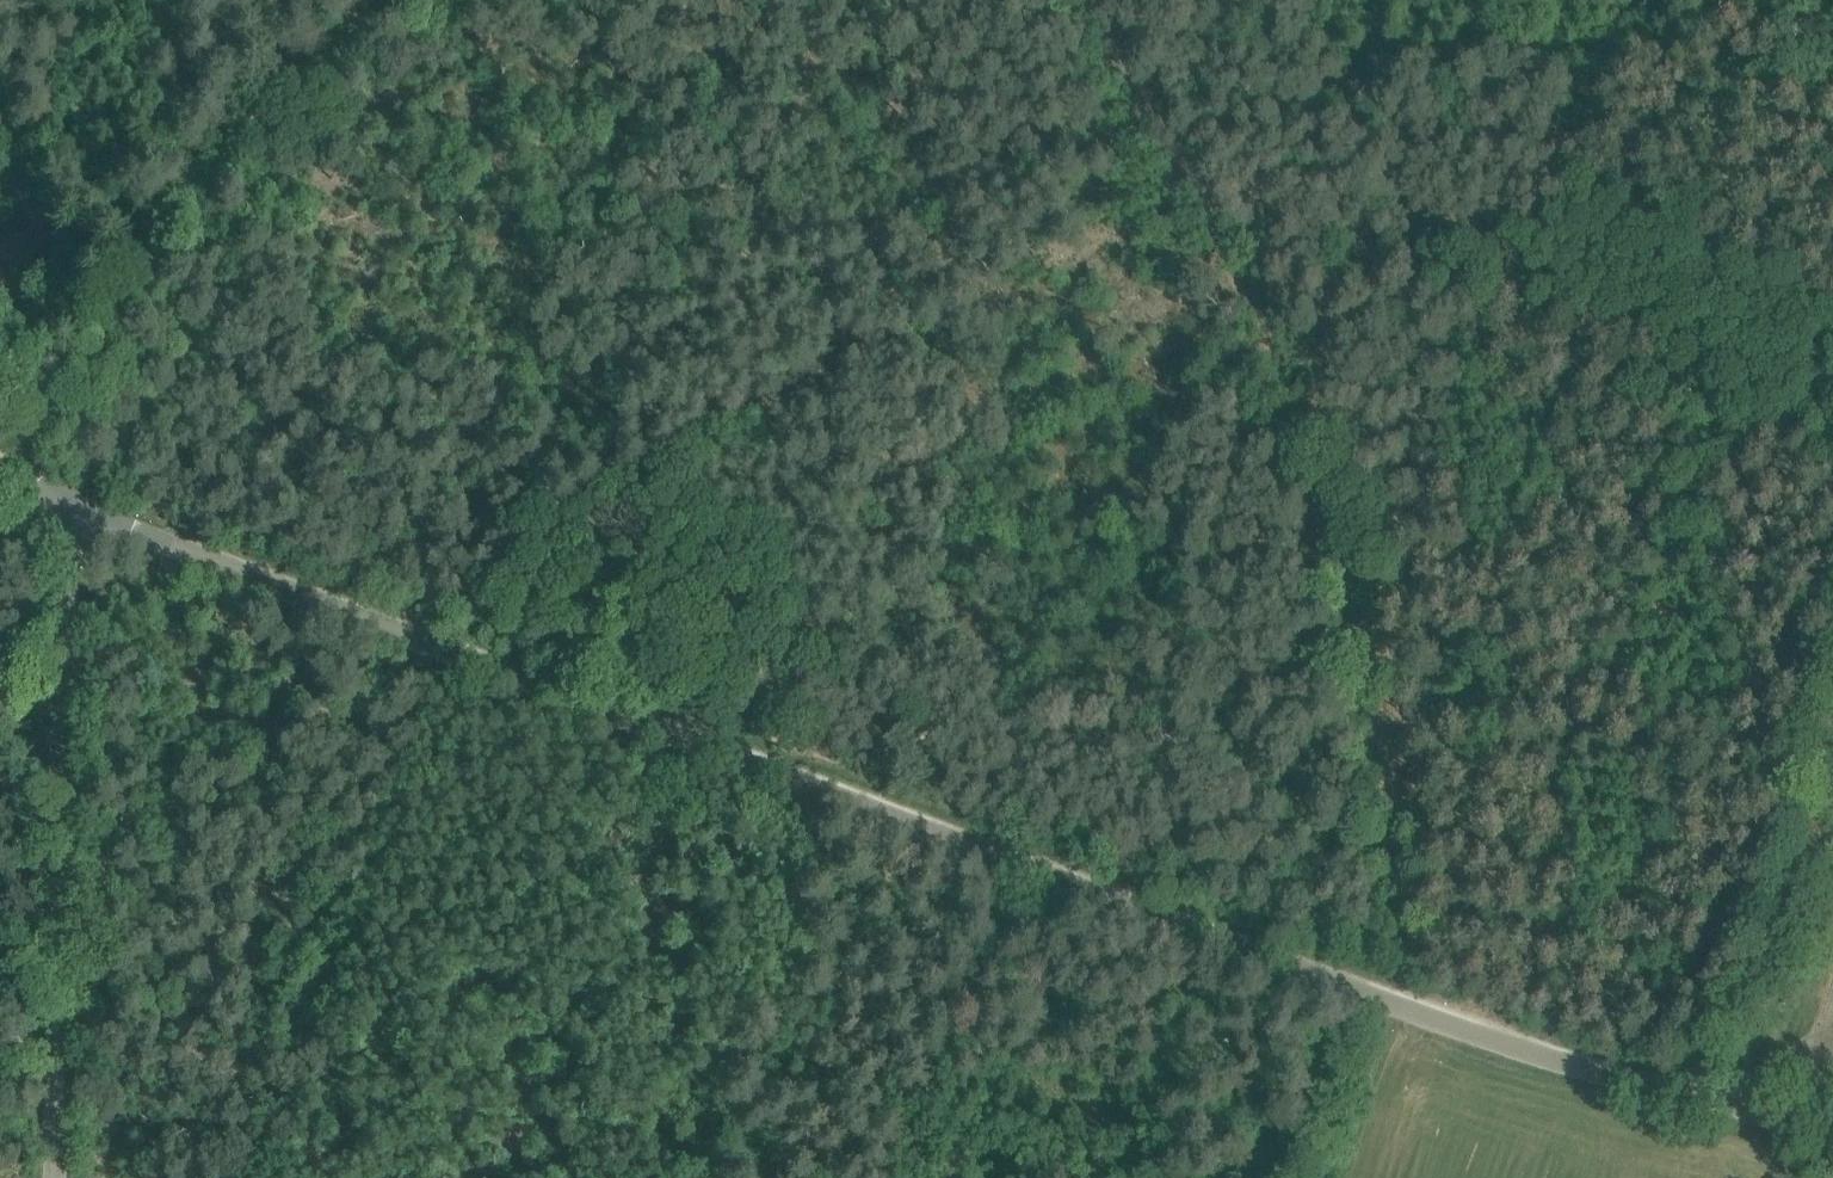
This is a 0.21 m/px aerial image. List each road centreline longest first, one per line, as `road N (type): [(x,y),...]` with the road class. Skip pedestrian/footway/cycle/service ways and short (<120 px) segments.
road 1 (unclassified): [(1832,1123),(1543,1054),(1379,998),(67,510)]
road 2 (unclassified): [(54,1177),(67,510)]
road 3 (track): [(1778,935),(1832,761)]
road 4 (track): [(1727,1101),(1778,935)]

